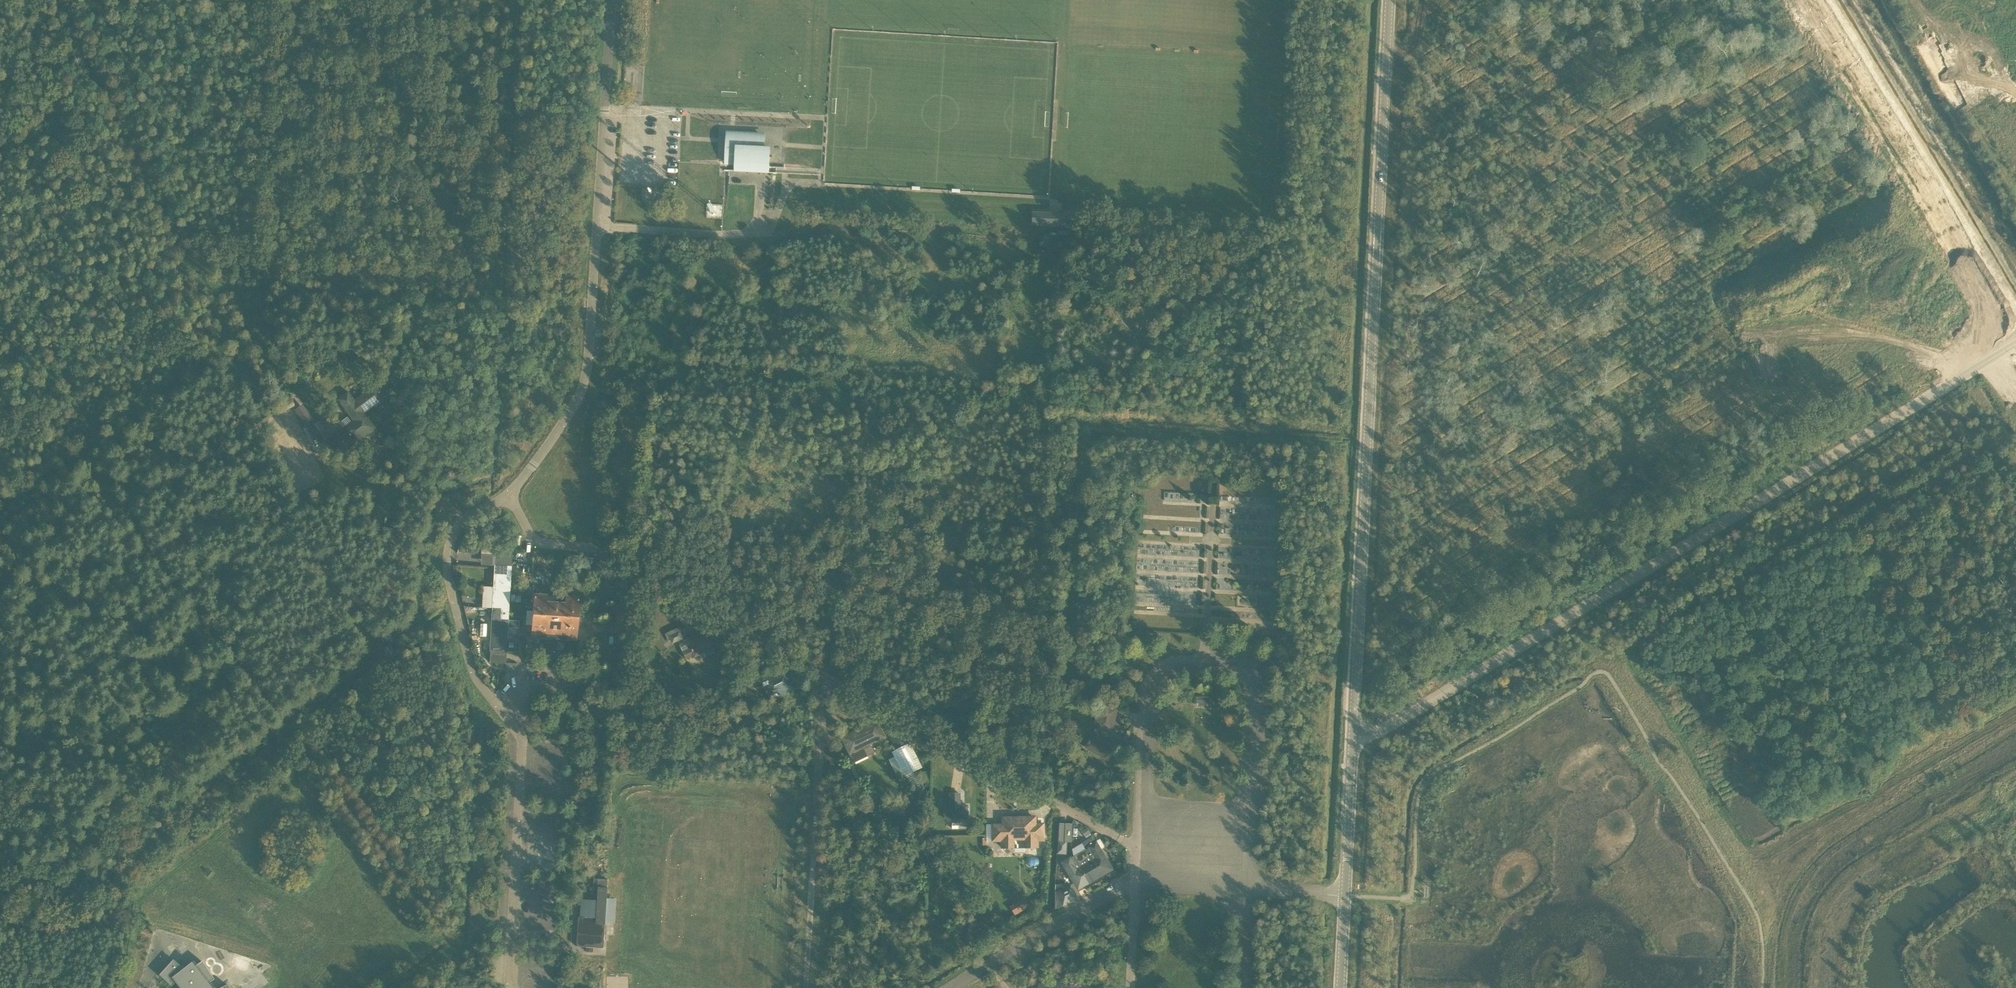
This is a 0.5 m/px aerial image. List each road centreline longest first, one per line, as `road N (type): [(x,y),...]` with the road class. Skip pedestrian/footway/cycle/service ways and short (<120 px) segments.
road 1 (tertiary): [(1347,897),(1390,0)]
road 2 (track): [(1353,737),(1379,731),(2015,345)]
road 3 (unclassified): [(514,987),(523,739),(476,680),(447,562),(463,520),(506,493)]
road 4 (unclassified): [(506,493),(568,420),(589,369),(611,0)]
road 5 (residential): [(1138,849),(1147,685),(1180,661),(1226,662),(1255,689),(1251,889)]
road 6 (track): [(0,167),(89,65),(197,282),(274,289)]
road 7 (track): [(283,725),(91,468),(88,448),(0,507)]
road 8 (unclassified): [(824,676),(592,547),(536,540),(506,493)]
road 9 (residential): [(1138,849),(824,676)]
road 10 (track): [(274,289),(591,309)]
road 11 (track): [(292,0),(274,289)]
road 12 (residential): [(1137,877),(955,987)]
road 13 (track): [(0,327),(65,383),(88,429),(88,448)]

